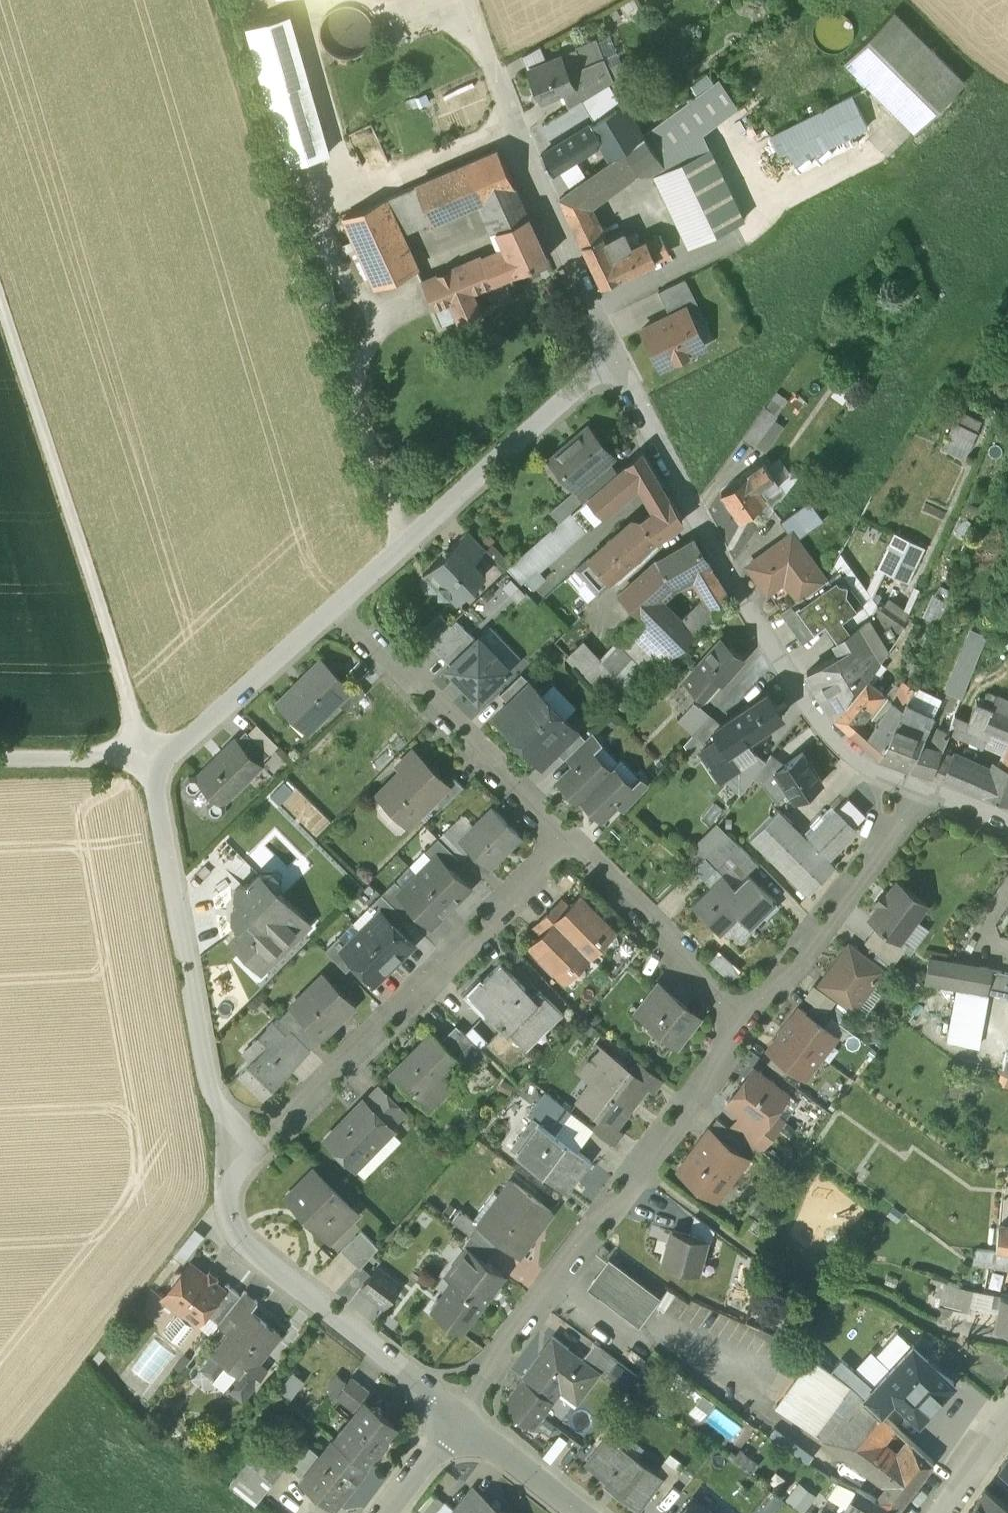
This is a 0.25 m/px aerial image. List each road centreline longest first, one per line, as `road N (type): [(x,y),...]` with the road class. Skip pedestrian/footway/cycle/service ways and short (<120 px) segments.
road 1 (residential): [(337,606),(169,759),(161,779),(201,1058),(226,1116),(261,1149)]
road 2 (residential): [(923,787),(875,769),(817,715),(614,362)]
road 3 (residential): [(751,1024),(455,1415)]
road 4 (track): [(0,304),(138,723),(169,759)]
road 5 (residential): [(261,1149),(566,842)]
road 6 (residential): [(614,362),(337,606)]
road 7 (residential): [(337,606),(566,842)]
road 8 (residential): [(614,362),(499,74)]
road 9 (residential): [(455,1415),(225,1229)]
road 10 (residential): [(923,787),(751,1024)]
road 11 (residential): [(566,842),(751,1024)]
road 12 (track): [(0,755),(169,759)]
road 13 (residential): [(574,1512),(456,1422)]

